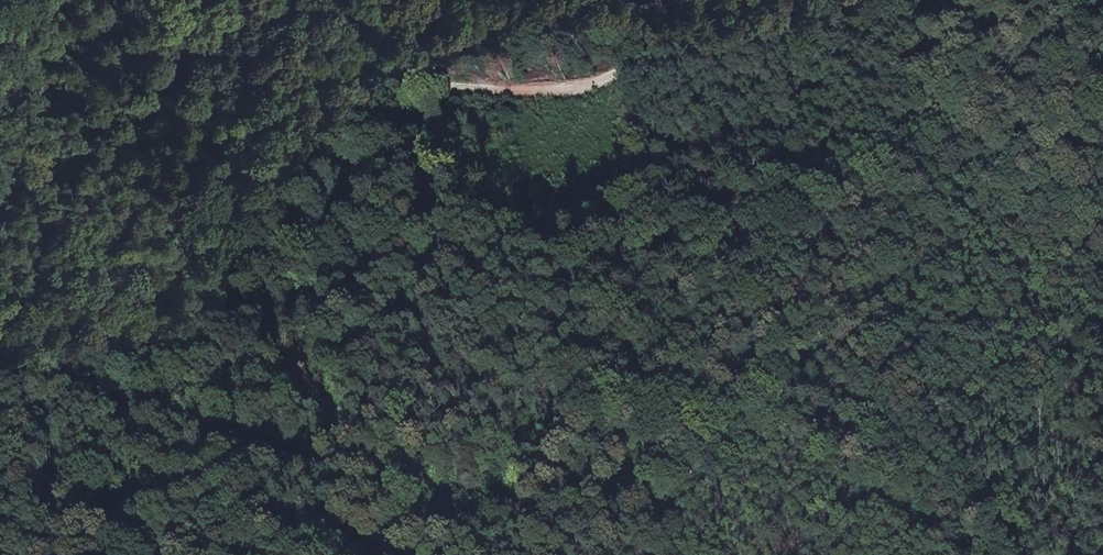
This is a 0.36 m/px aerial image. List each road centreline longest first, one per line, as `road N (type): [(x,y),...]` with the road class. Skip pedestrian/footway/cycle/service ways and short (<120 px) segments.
road 1 (track): [(0,28),(59,80),(171,105),(377,80),(563,94),(682,55),(818,53),(898,79),(967,121),(1036,194),(1083,268),(1102,285)]
road 2 (track): [(954,554),(859,483),(725,470),(317,554)]
road 3 (track): [(539,511),(295,464),(0,364)]

